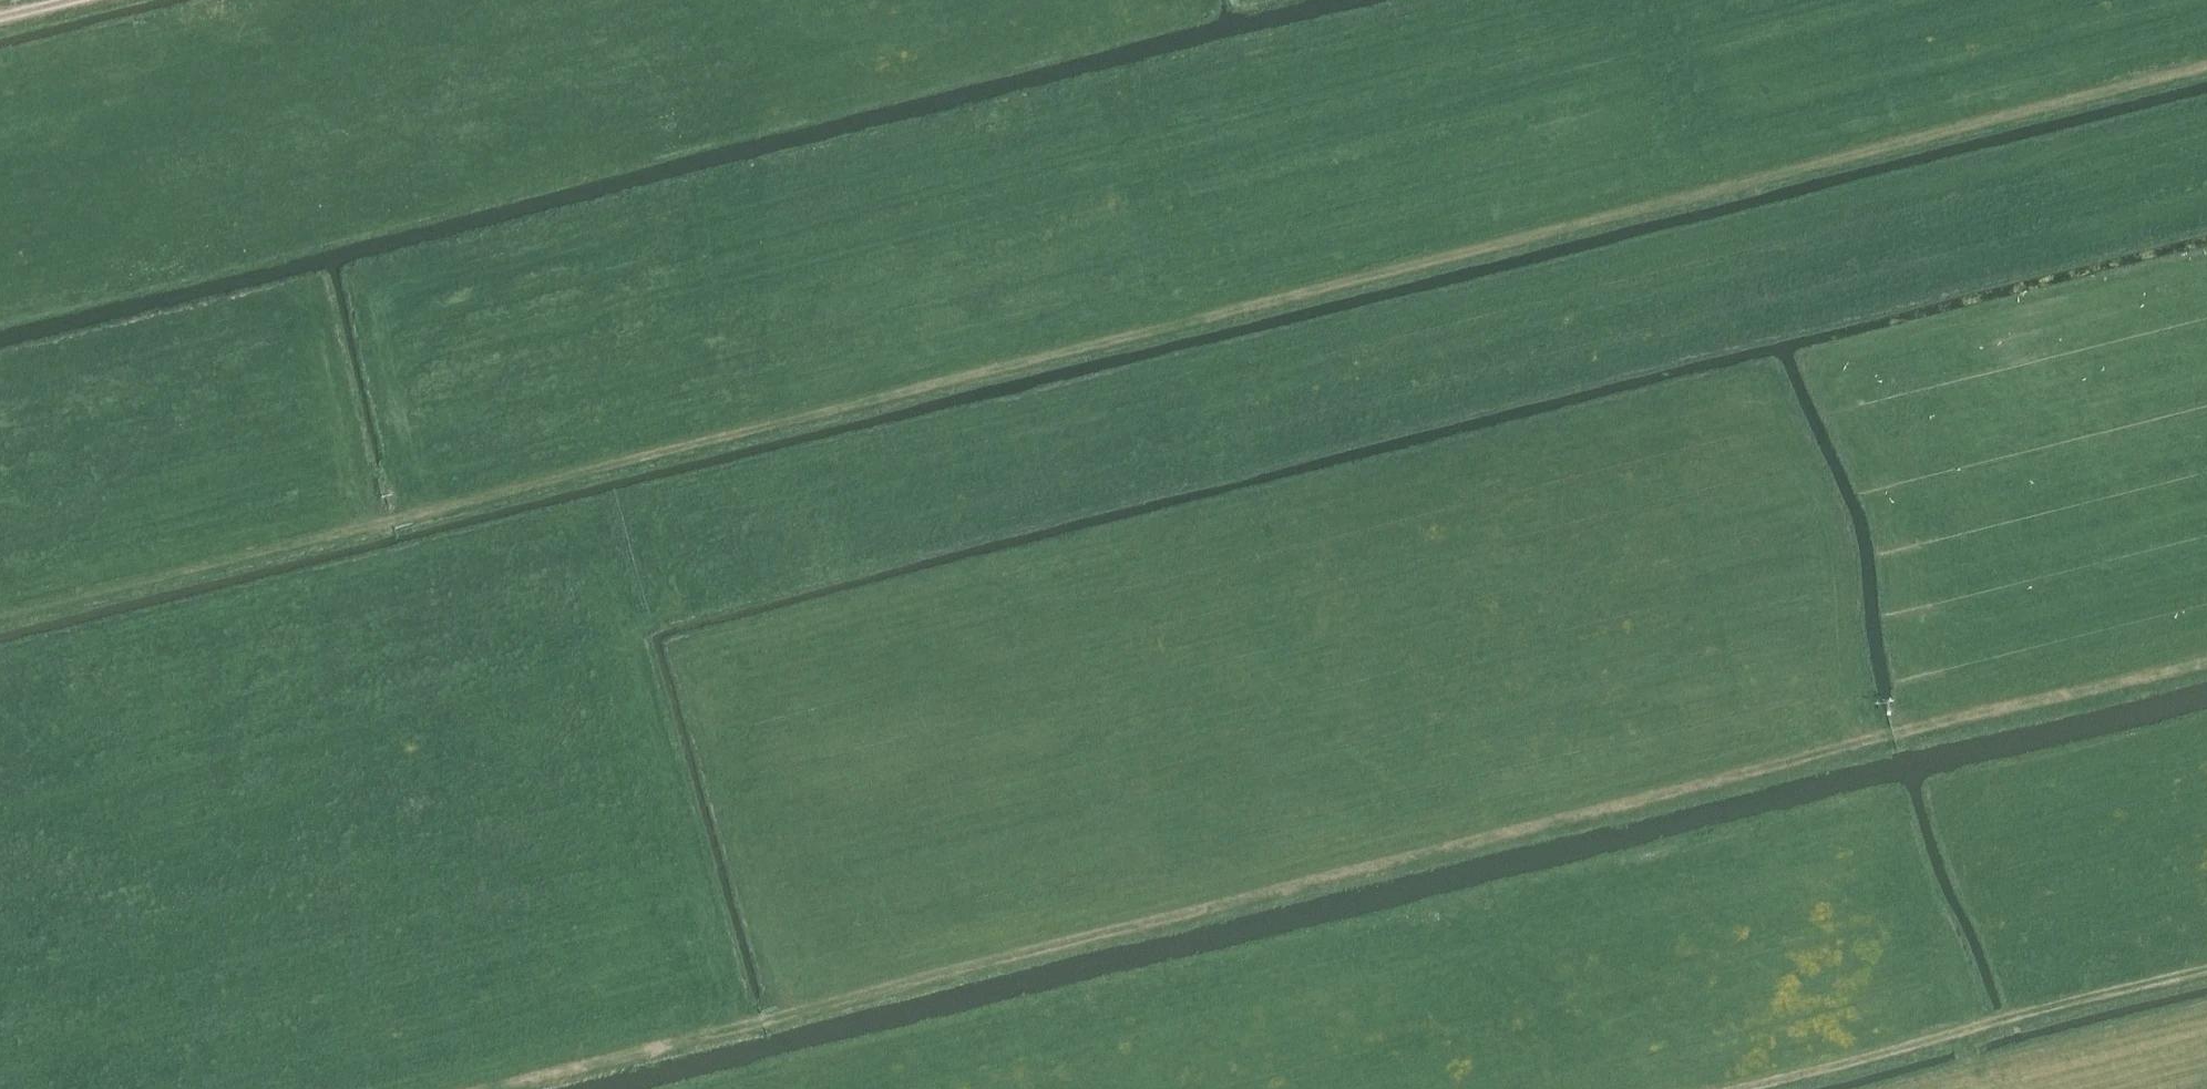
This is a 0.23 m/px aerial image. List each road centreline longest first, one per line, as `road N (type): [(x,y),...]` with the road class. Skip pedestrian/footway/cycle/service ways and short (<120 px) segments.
road 1 (track): [(0,623),(2206,71)]
road 2 (track): [(1740,1088),(2206,971)]

